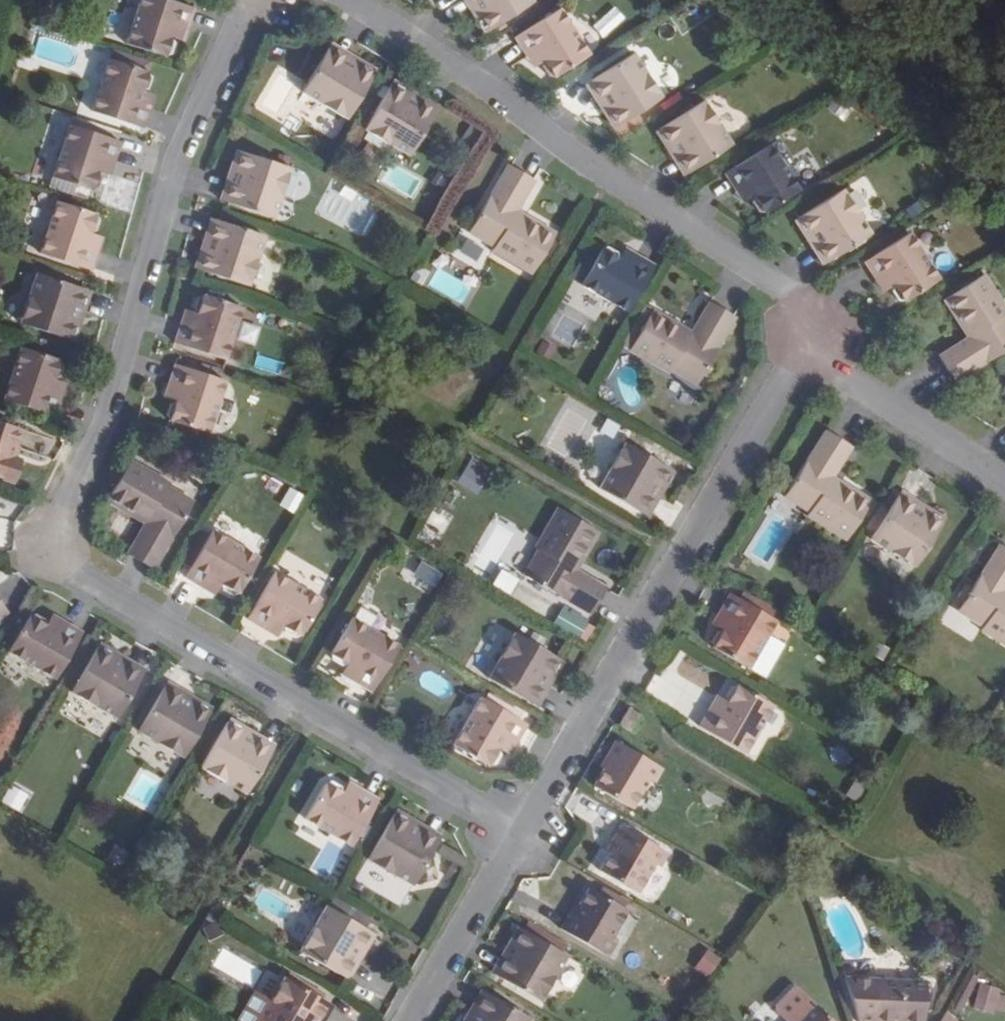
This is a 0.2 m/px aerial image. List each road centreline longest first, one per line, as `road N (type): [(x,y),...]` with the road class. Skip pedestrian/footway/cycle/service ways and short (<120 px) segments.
road 1 (residential): [(518,839),(74,581),(51,554),(55,518),(122,401),(138,302),(174,208),(186,149),(242,32),(270,4)]
road 2 (residential): [(327,0),(797,317),(809,361)]
road 3 (residential): [(809,361),(518,839)]
road 4 (residential): [(809,361),(1004,483)]
road 5 (residential): [(518,839),(421,1020)]

